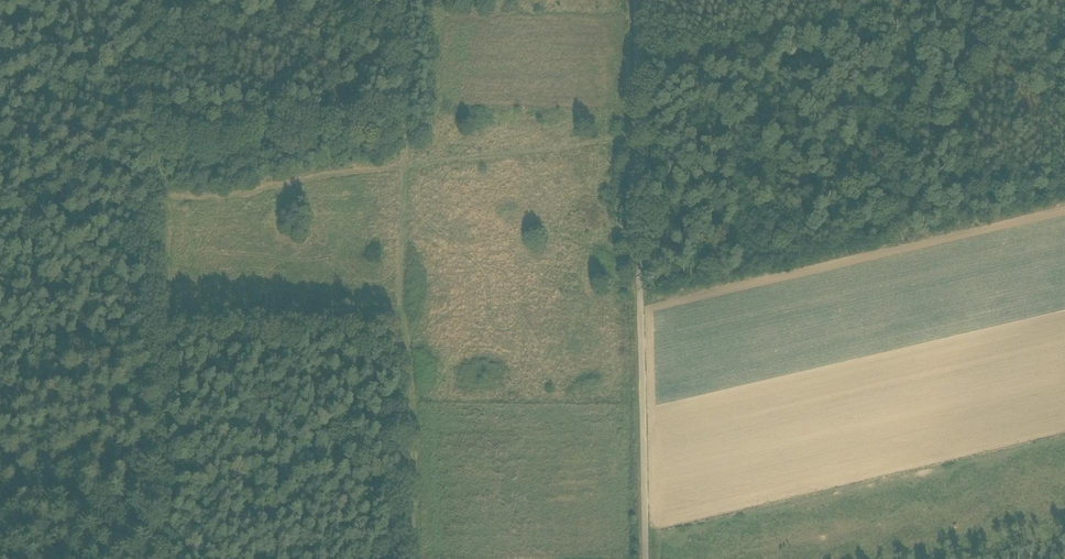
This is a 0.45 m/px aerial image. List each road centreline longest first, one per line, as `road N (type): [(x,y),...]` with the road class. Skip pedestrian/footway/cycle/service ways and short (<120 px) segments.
road 1 (track): [(408,558),(400,0)]
road 2 (unclassified): [(645,558),(639,67)]
road 3 (track): [(157,206),(639,139)]
road 4 (track): [(157,206),(166,558)]
road 5 (unclassified): [(639,67),(954,0)]
road 6 (track): [(151,0),(157,206)]

